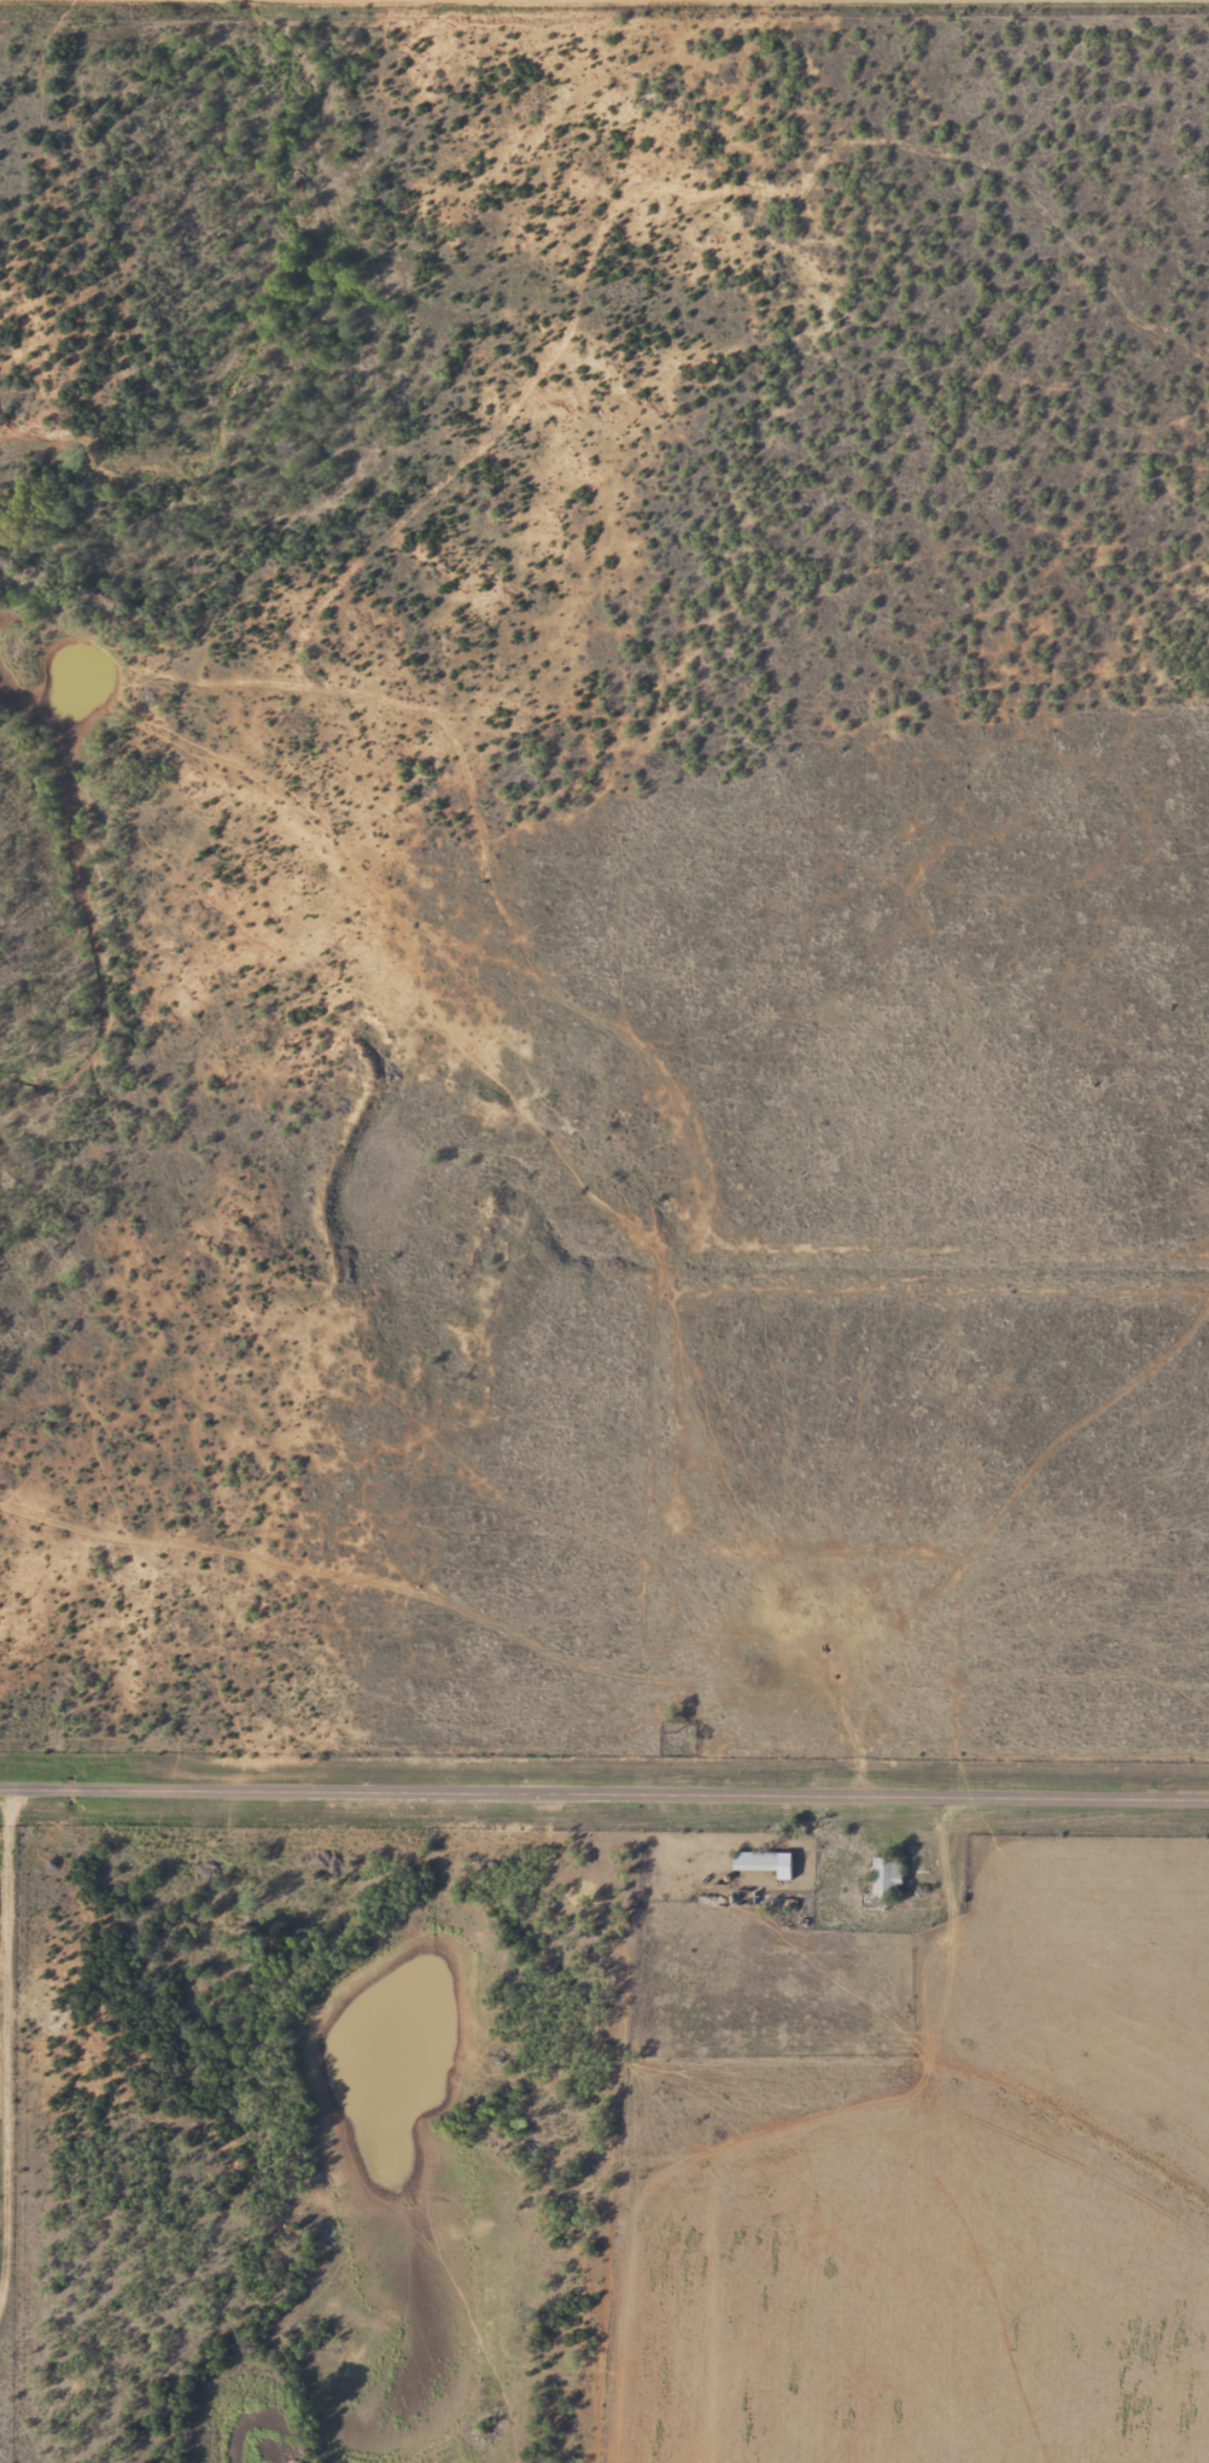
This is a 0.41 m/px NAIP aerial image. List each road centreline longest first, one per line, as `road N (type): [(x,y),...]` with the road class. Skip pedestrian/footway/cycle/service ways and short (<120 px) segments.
road 1 (tertiary): [(1208,1801),(0,1785)]
road 2 (residential): [(13,0),(256,12),(1208,1)]
road 3 (residential): [(11,1785),(46,2327),(0,2374)]

